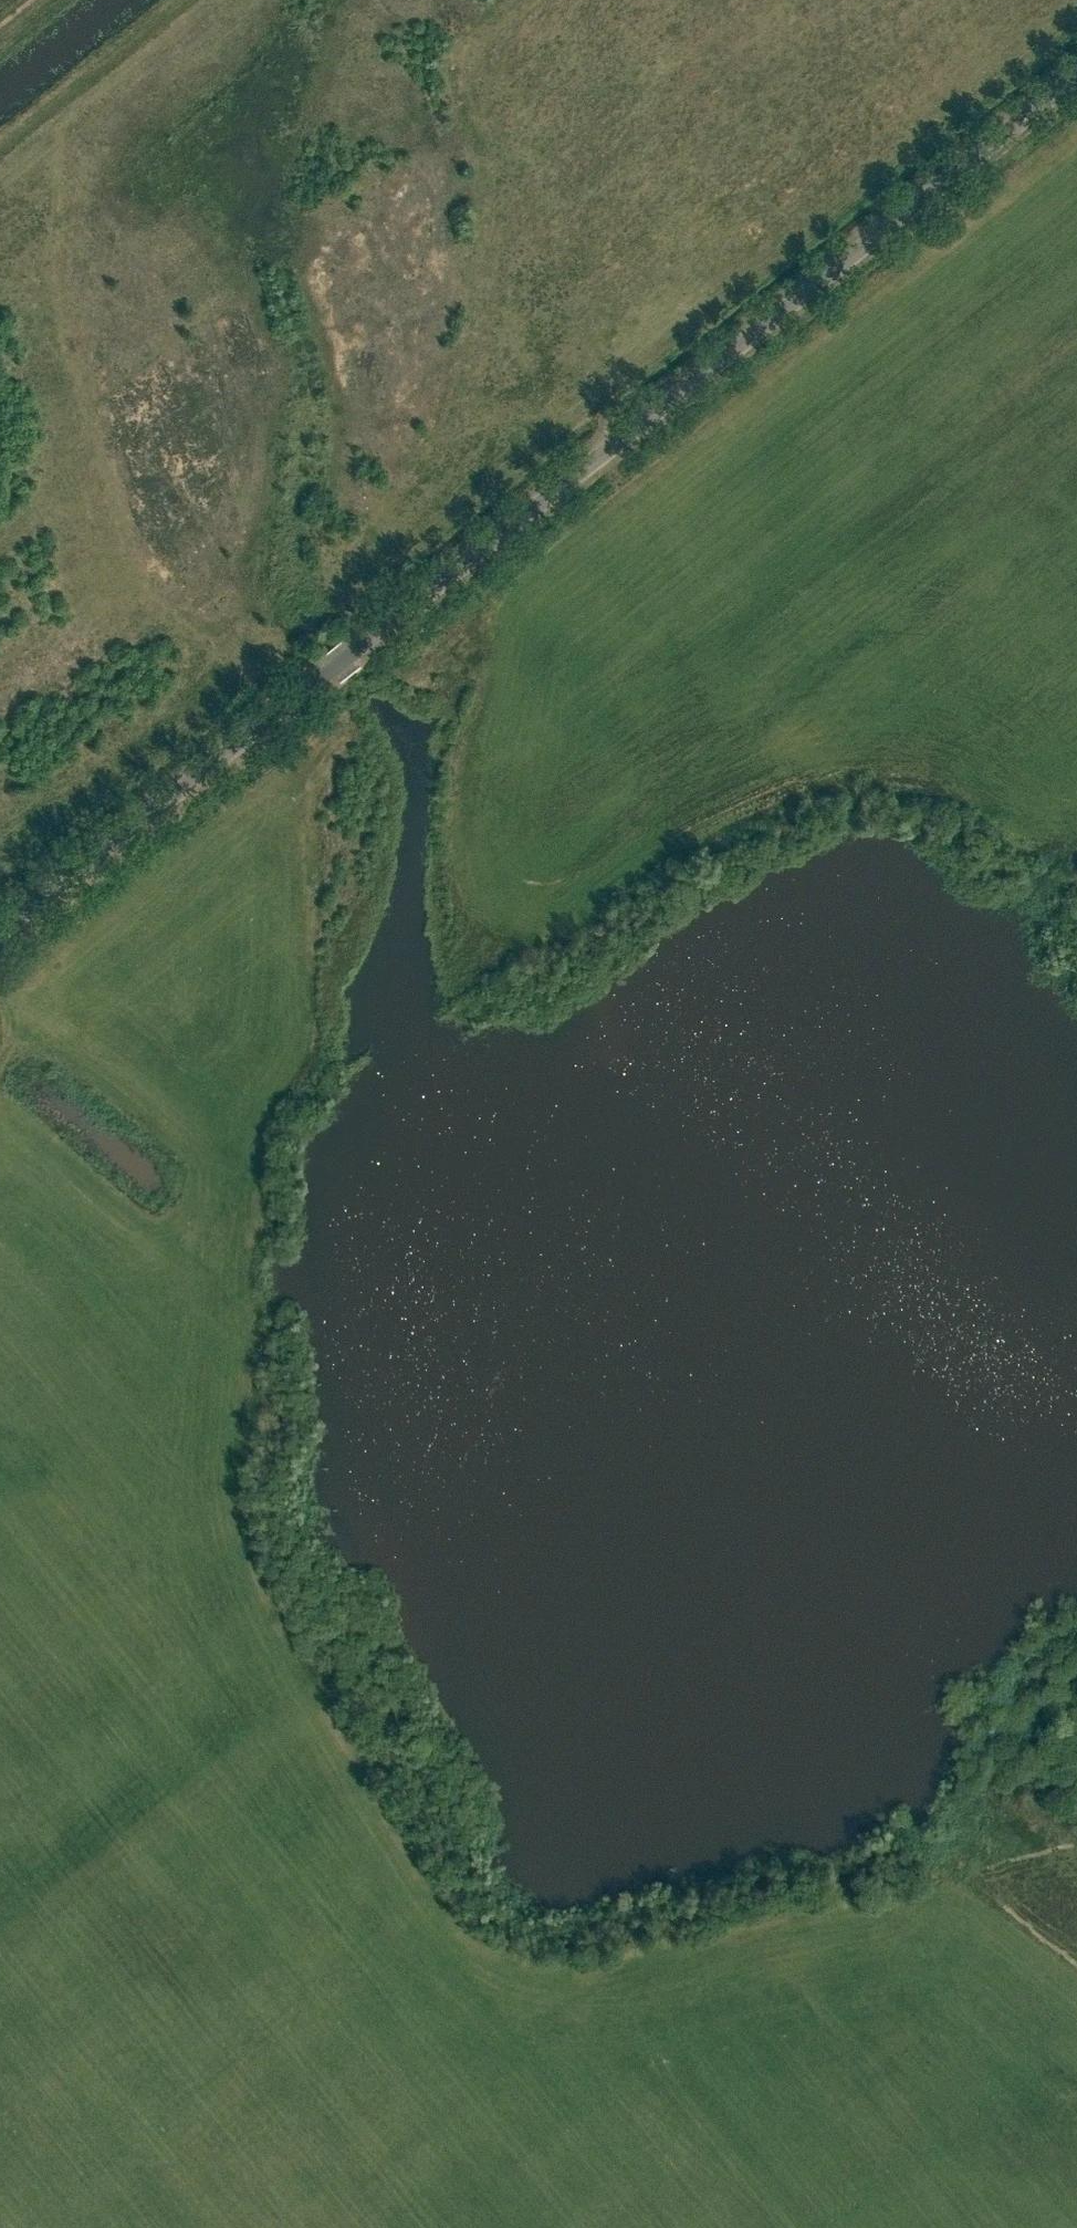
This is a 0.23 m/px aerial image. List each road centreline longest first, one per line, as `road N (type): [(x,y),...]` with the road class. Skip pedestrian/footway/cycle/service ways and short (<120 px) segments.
road 1 (unclassified): [(0,934),(1076,74)]

